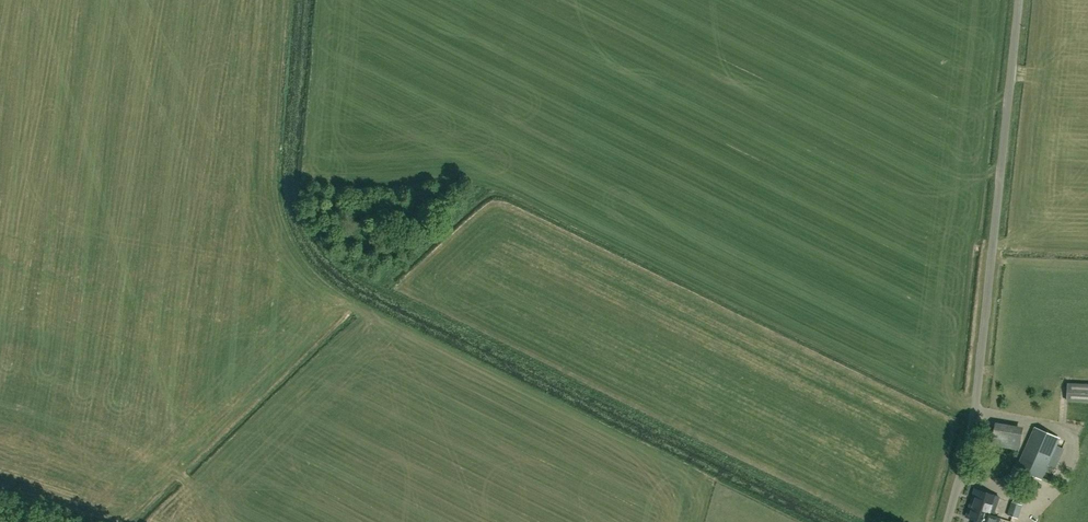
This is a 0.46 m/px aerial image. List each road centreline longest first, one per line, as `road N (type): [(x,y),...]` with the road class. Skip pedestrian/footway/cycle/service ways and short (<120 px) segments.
road 1 (unclassified): [(948,521),(976,402),(1019,0)]

